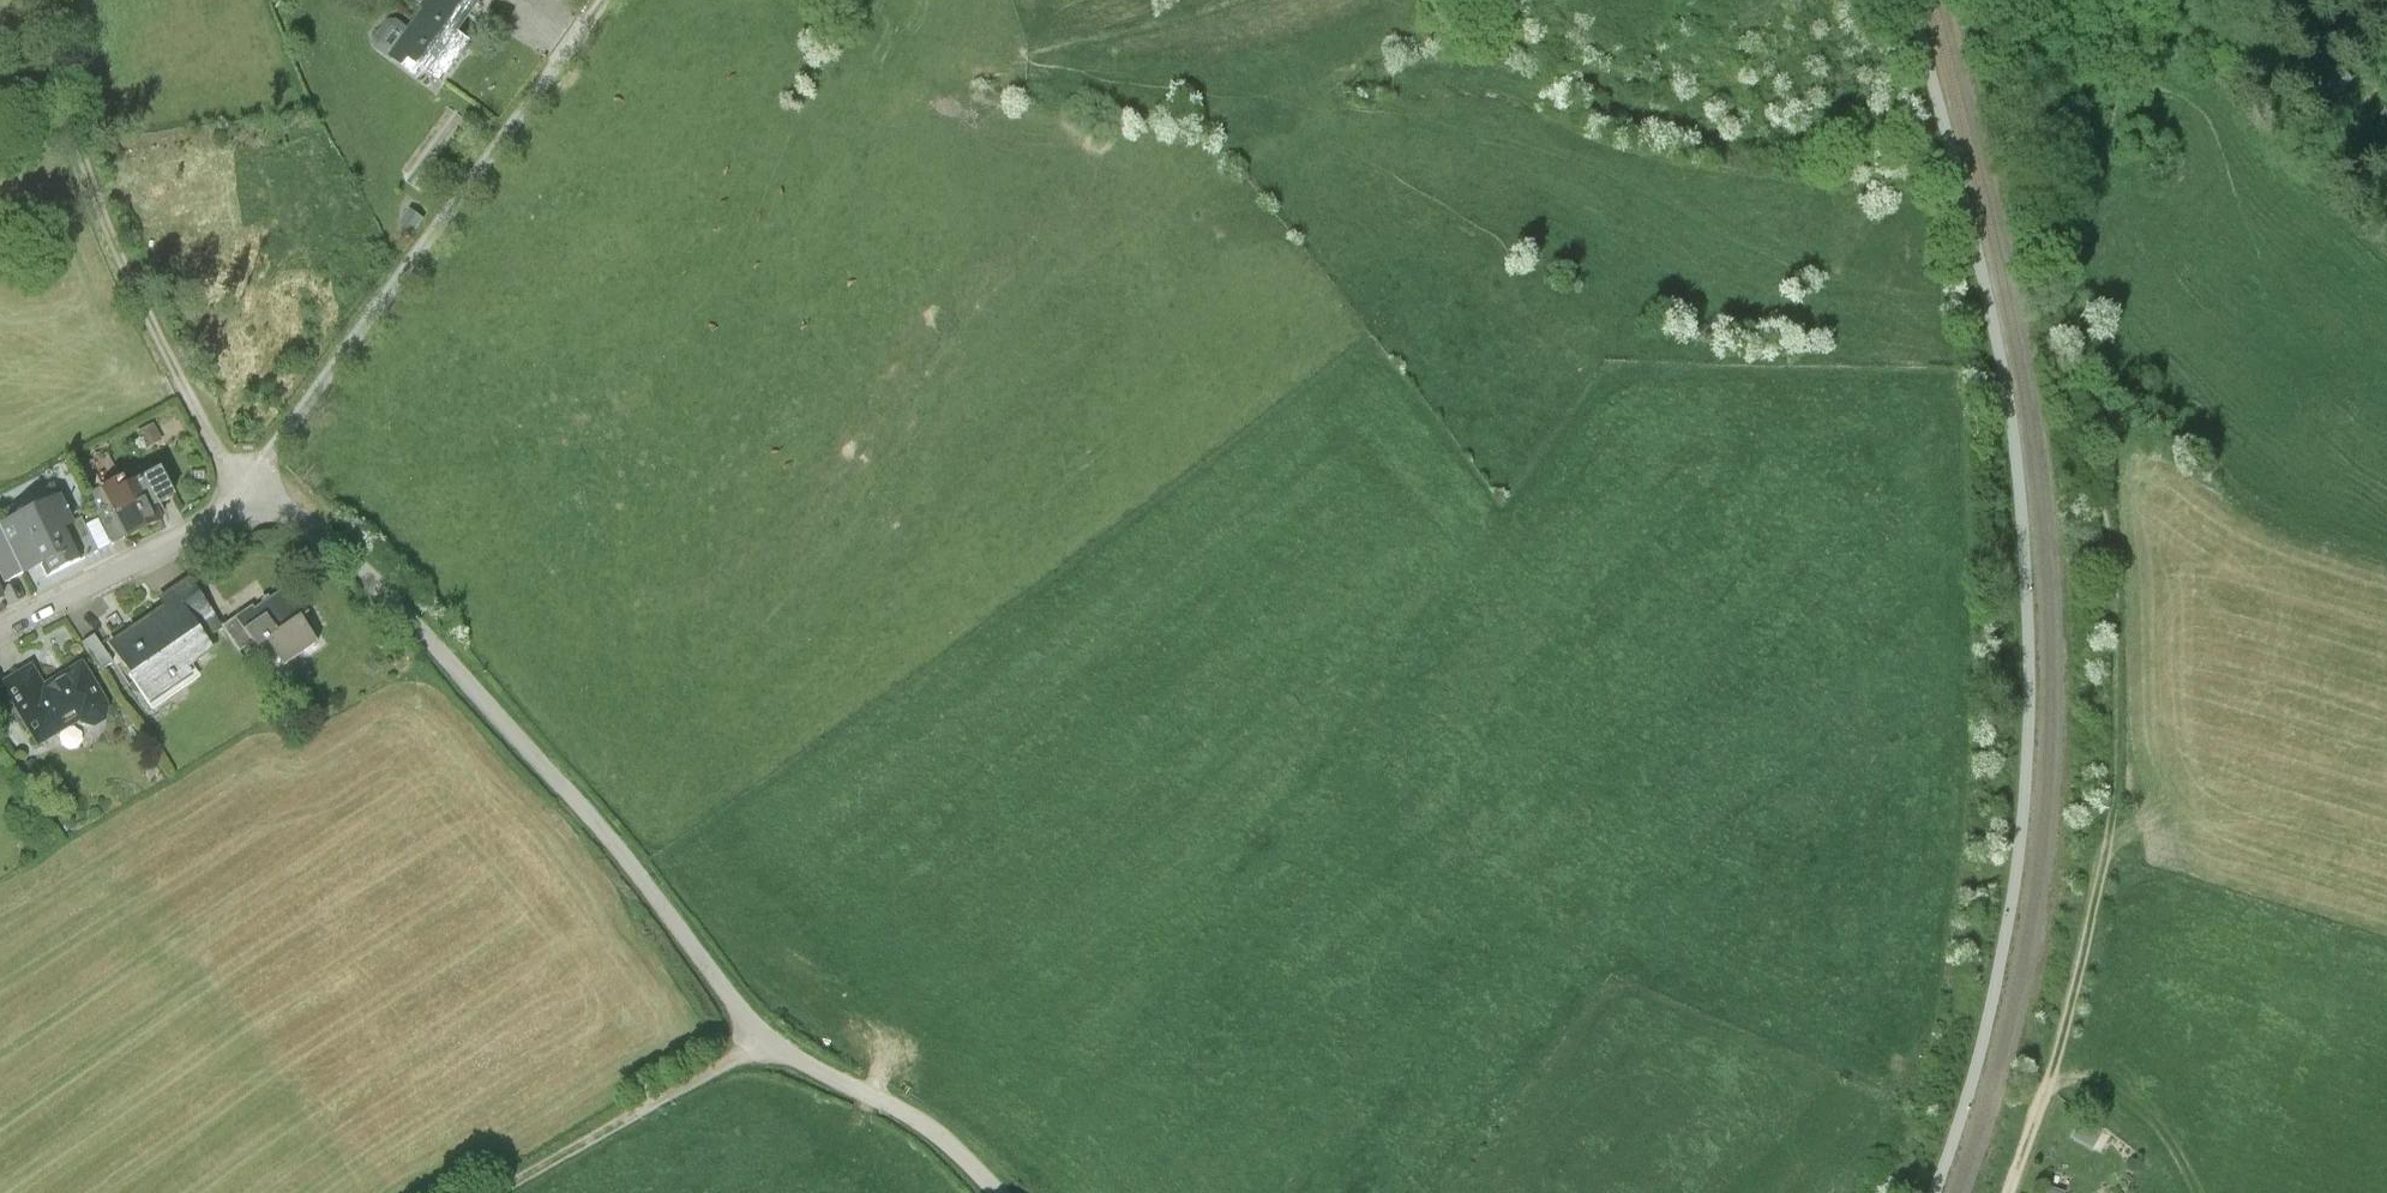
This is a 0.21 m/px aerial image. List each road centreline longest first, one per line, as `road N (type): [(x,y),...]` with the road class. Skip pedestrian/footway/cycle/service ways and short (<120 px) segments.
road 1 (residential): [(0,625),(107,581),(252,471),(415,624),(792,1055),(946,1137),(995,1192)]
road 2 (track): [(2014,1180),(2046,1097),(2114,817),(2113,539)]
road 3 (track): [(252,471),(601,0)]
road 4 (track): [(252,471),(182,388),(42,0)]
road 5 (track): [(766,1024),(488,1192)]
road 6 (track): [(1876,1192),(1916,1075),(1911,1028)]

